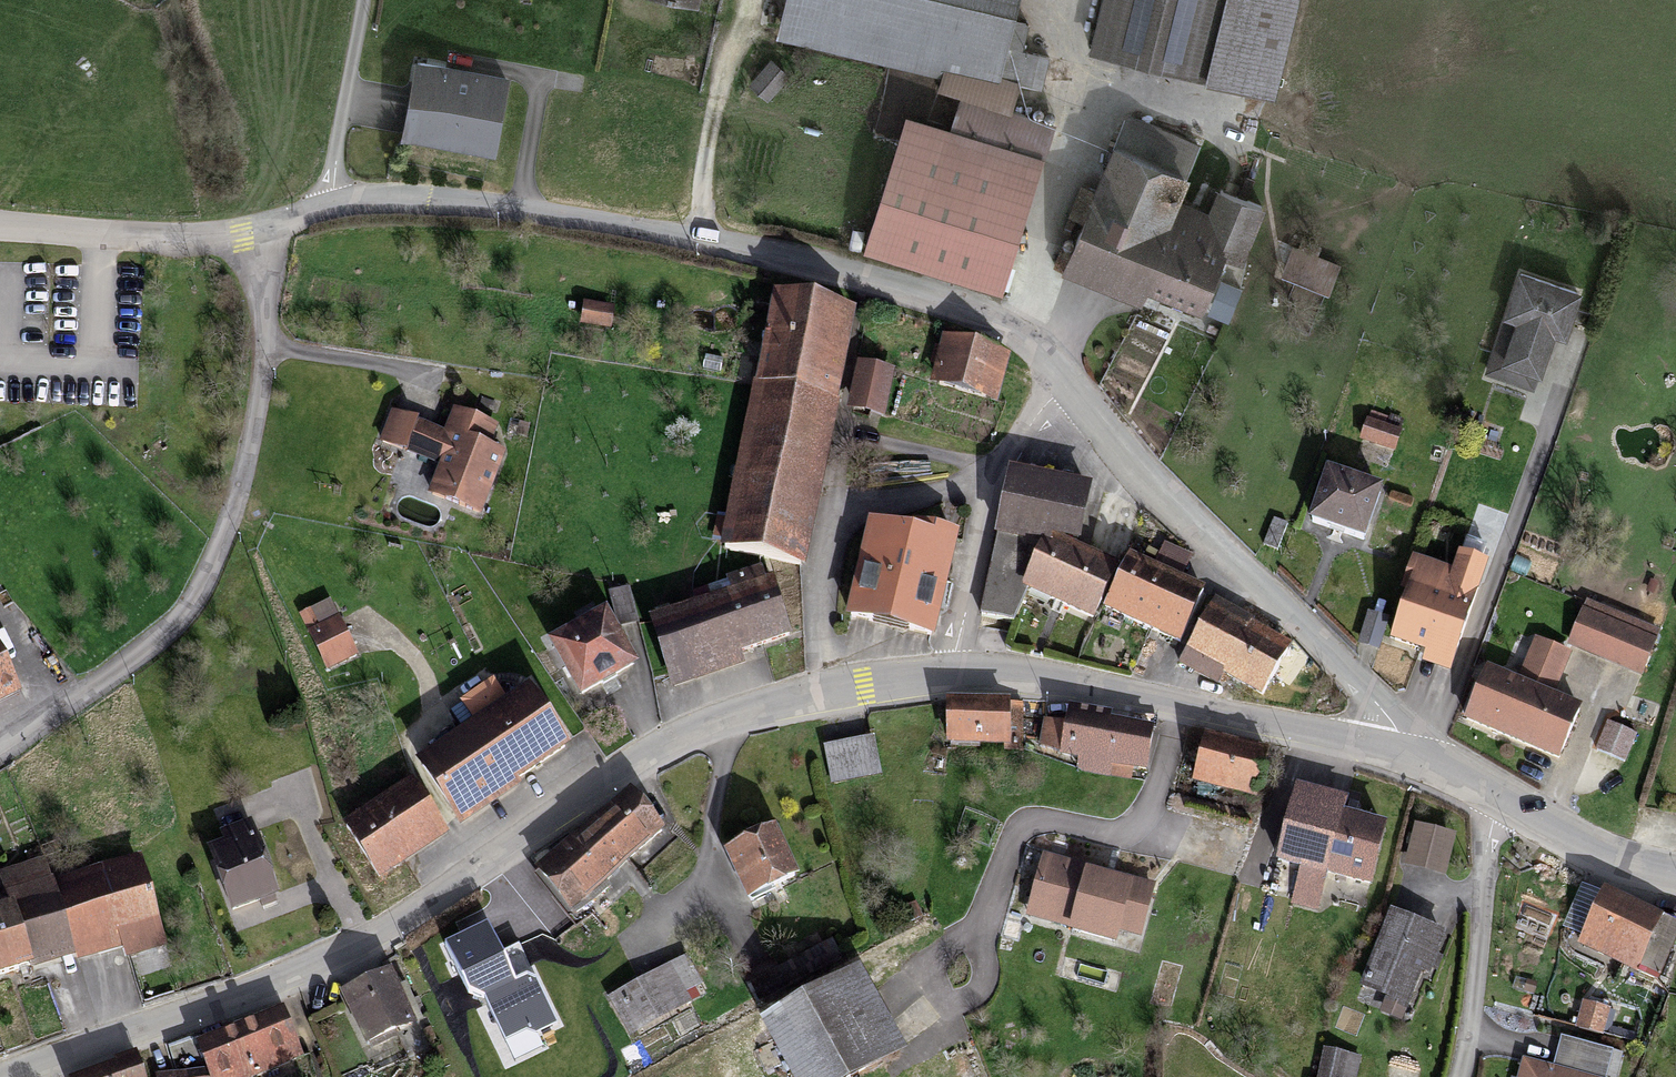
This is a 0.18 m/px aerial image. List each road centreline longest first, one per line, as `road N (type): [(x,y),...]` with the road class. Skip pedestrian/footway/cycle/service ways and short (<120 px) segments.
road 1 (residential): [(1401,748),(978,676),(829,696),(666,746),(397,925),(20,1076)]
road 2 (residential): [(337,206),(447,201),(697,240),(990,316),(1025,338),(1132,472),(1388,717),(1401,748)]
road 3 (residential): [(0,748),(163,636),(196,598),(223,537),(249,438),(261,231)]
road 4 (track): [(1025,338),(1086,101),(1059,26),(1065,0)]
road 5 (residential): [(1484,794),(1484,910),(1455,1076)]
road 6 (residential): [(0,231),(198,239),(261,231)]
road 7 (track): [(0,203),(88,74),(155,0)]
road 8 (track): [(697,240),(720,40),(739,0)]
road 9 (residential): [(363,0),(333,157),(337,206)]
road 10 (residential): [(1675,873),(1612,857),(1484,794)]

